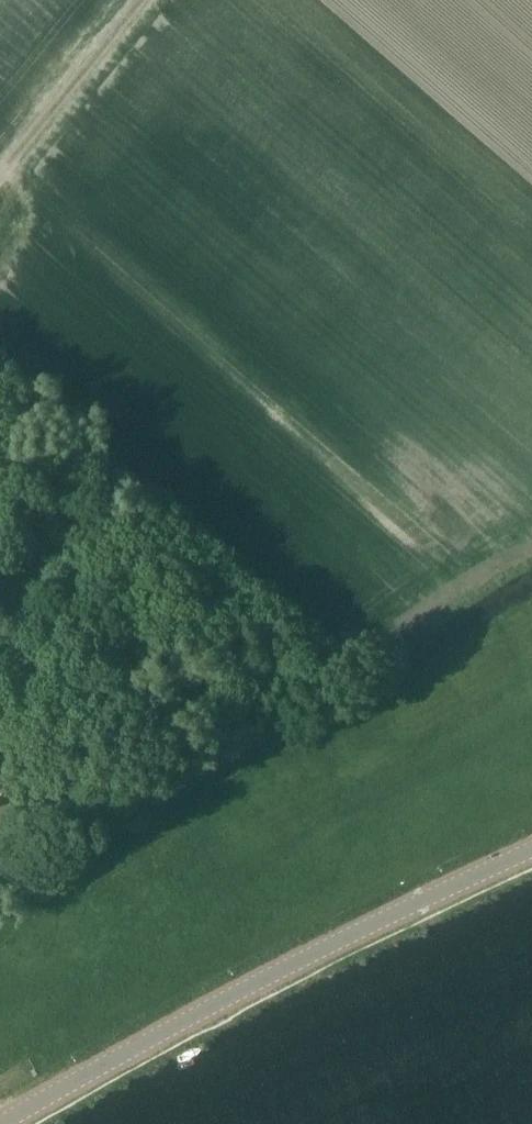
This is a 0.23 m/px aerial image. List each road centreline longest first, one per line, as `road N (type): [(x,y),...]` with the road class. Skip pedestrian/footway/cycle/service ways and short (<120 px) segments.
road 1 (tertiary): [(12,1123),(210,1012),(531,854)]
road 2 (track): [(139,0),(0,173)]

